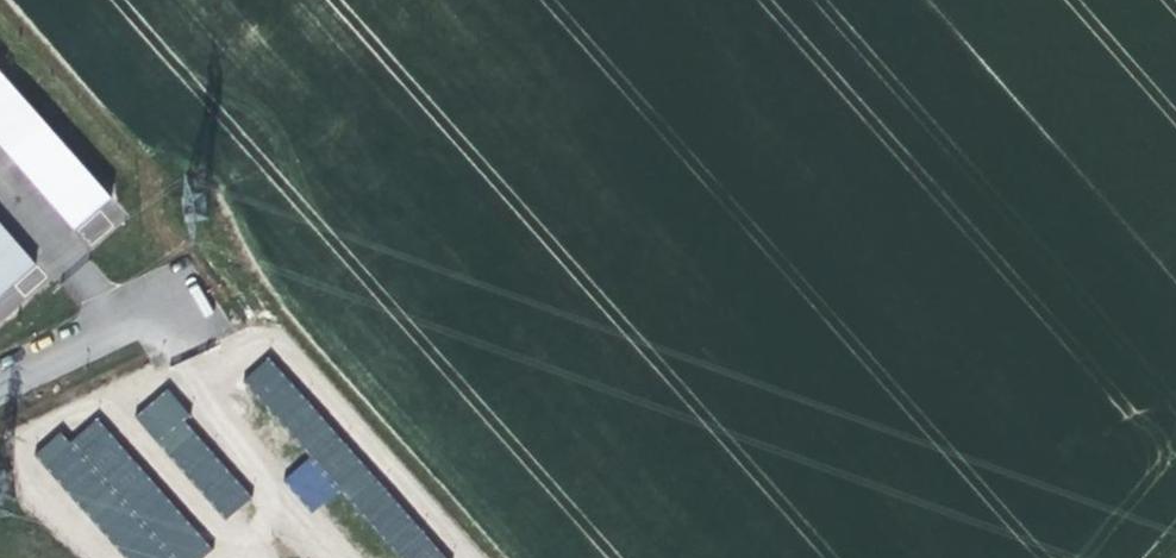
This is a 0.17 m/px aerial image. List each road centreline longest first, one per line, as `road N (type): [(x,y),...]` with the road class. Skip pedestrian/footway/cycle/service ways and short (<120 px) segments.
road 1 (unclassified): [(179,303),(0,383)]

